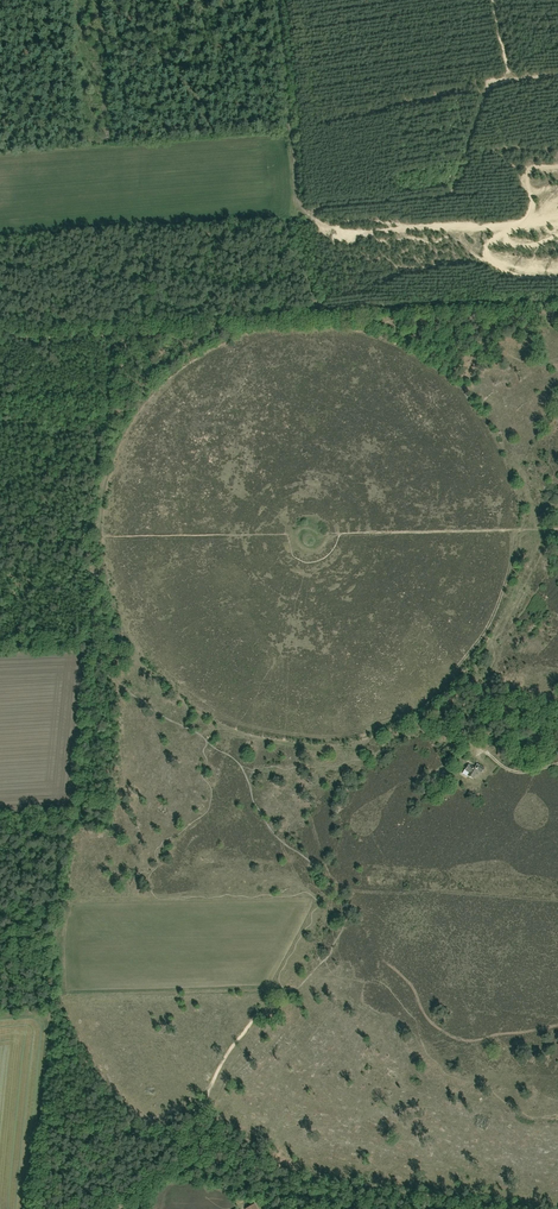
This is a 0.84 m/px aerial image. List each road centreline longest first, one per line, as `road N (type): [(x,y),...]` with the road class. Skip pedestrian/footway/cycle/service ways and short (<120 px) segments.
road 1 (track): [(534,1208),(275,1168),(175,1163)]
road 2 (track): [(557,72),(291,131),(300,200),(293,216)]

